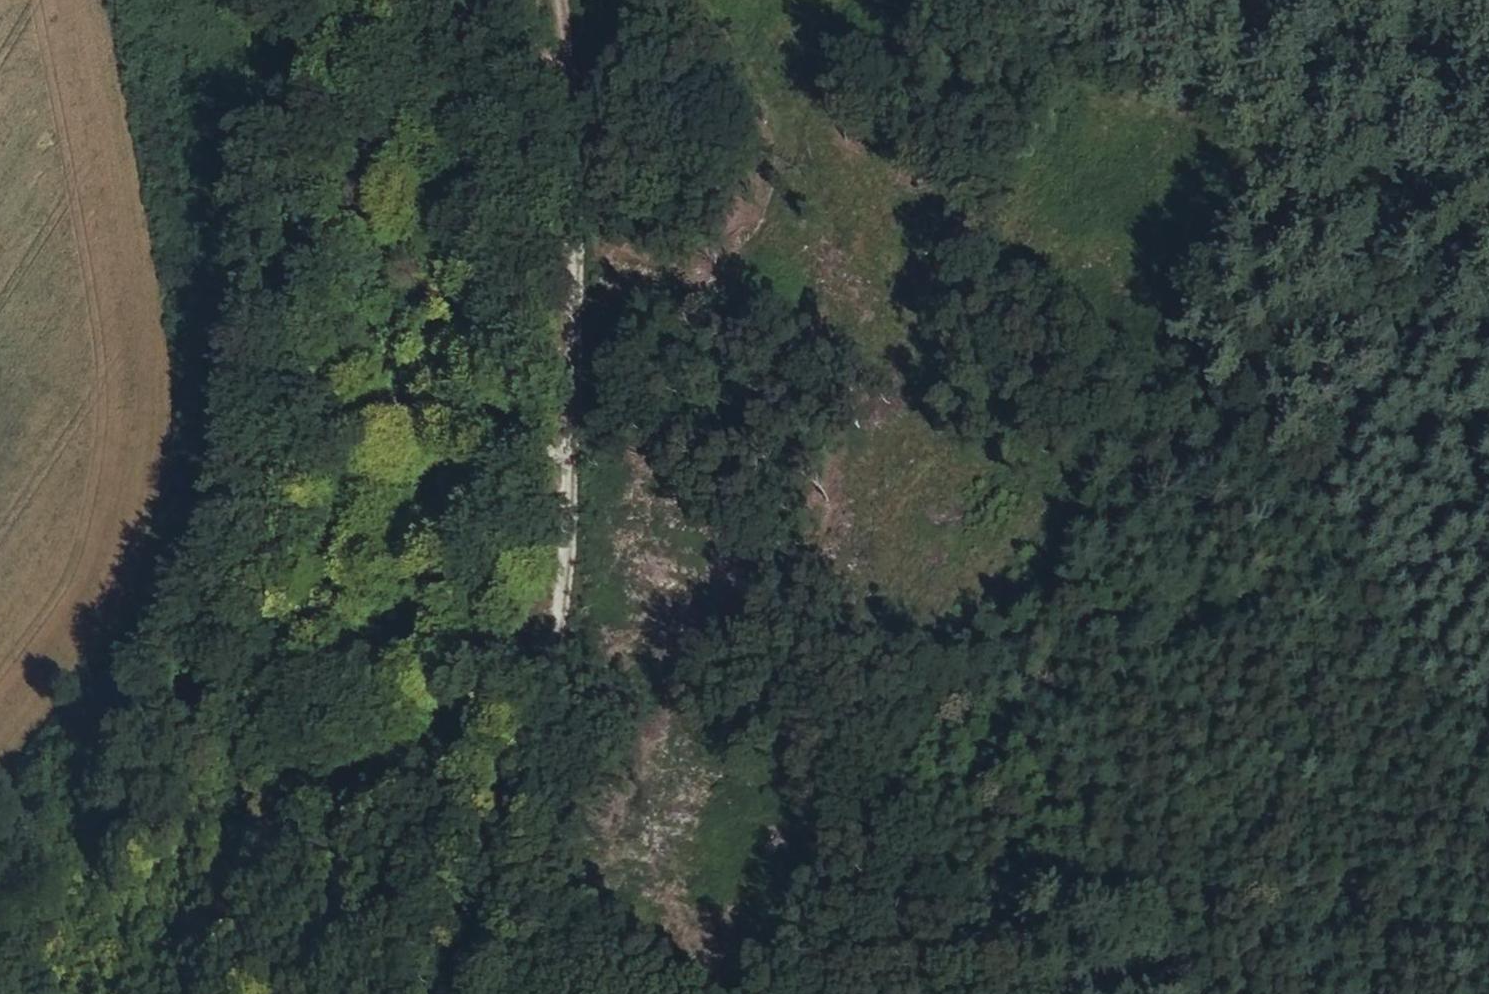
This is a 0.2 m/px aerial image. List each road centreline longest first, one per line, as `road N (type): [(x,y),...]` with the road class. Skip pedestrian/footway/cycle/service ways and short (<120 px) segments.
road 1 (track): [(487,993),(585,551),(612,361),(613,197),(582,0)]
road 2 (track): [(0,901),(125,748),(224,593),(260,443),(238,0)]

